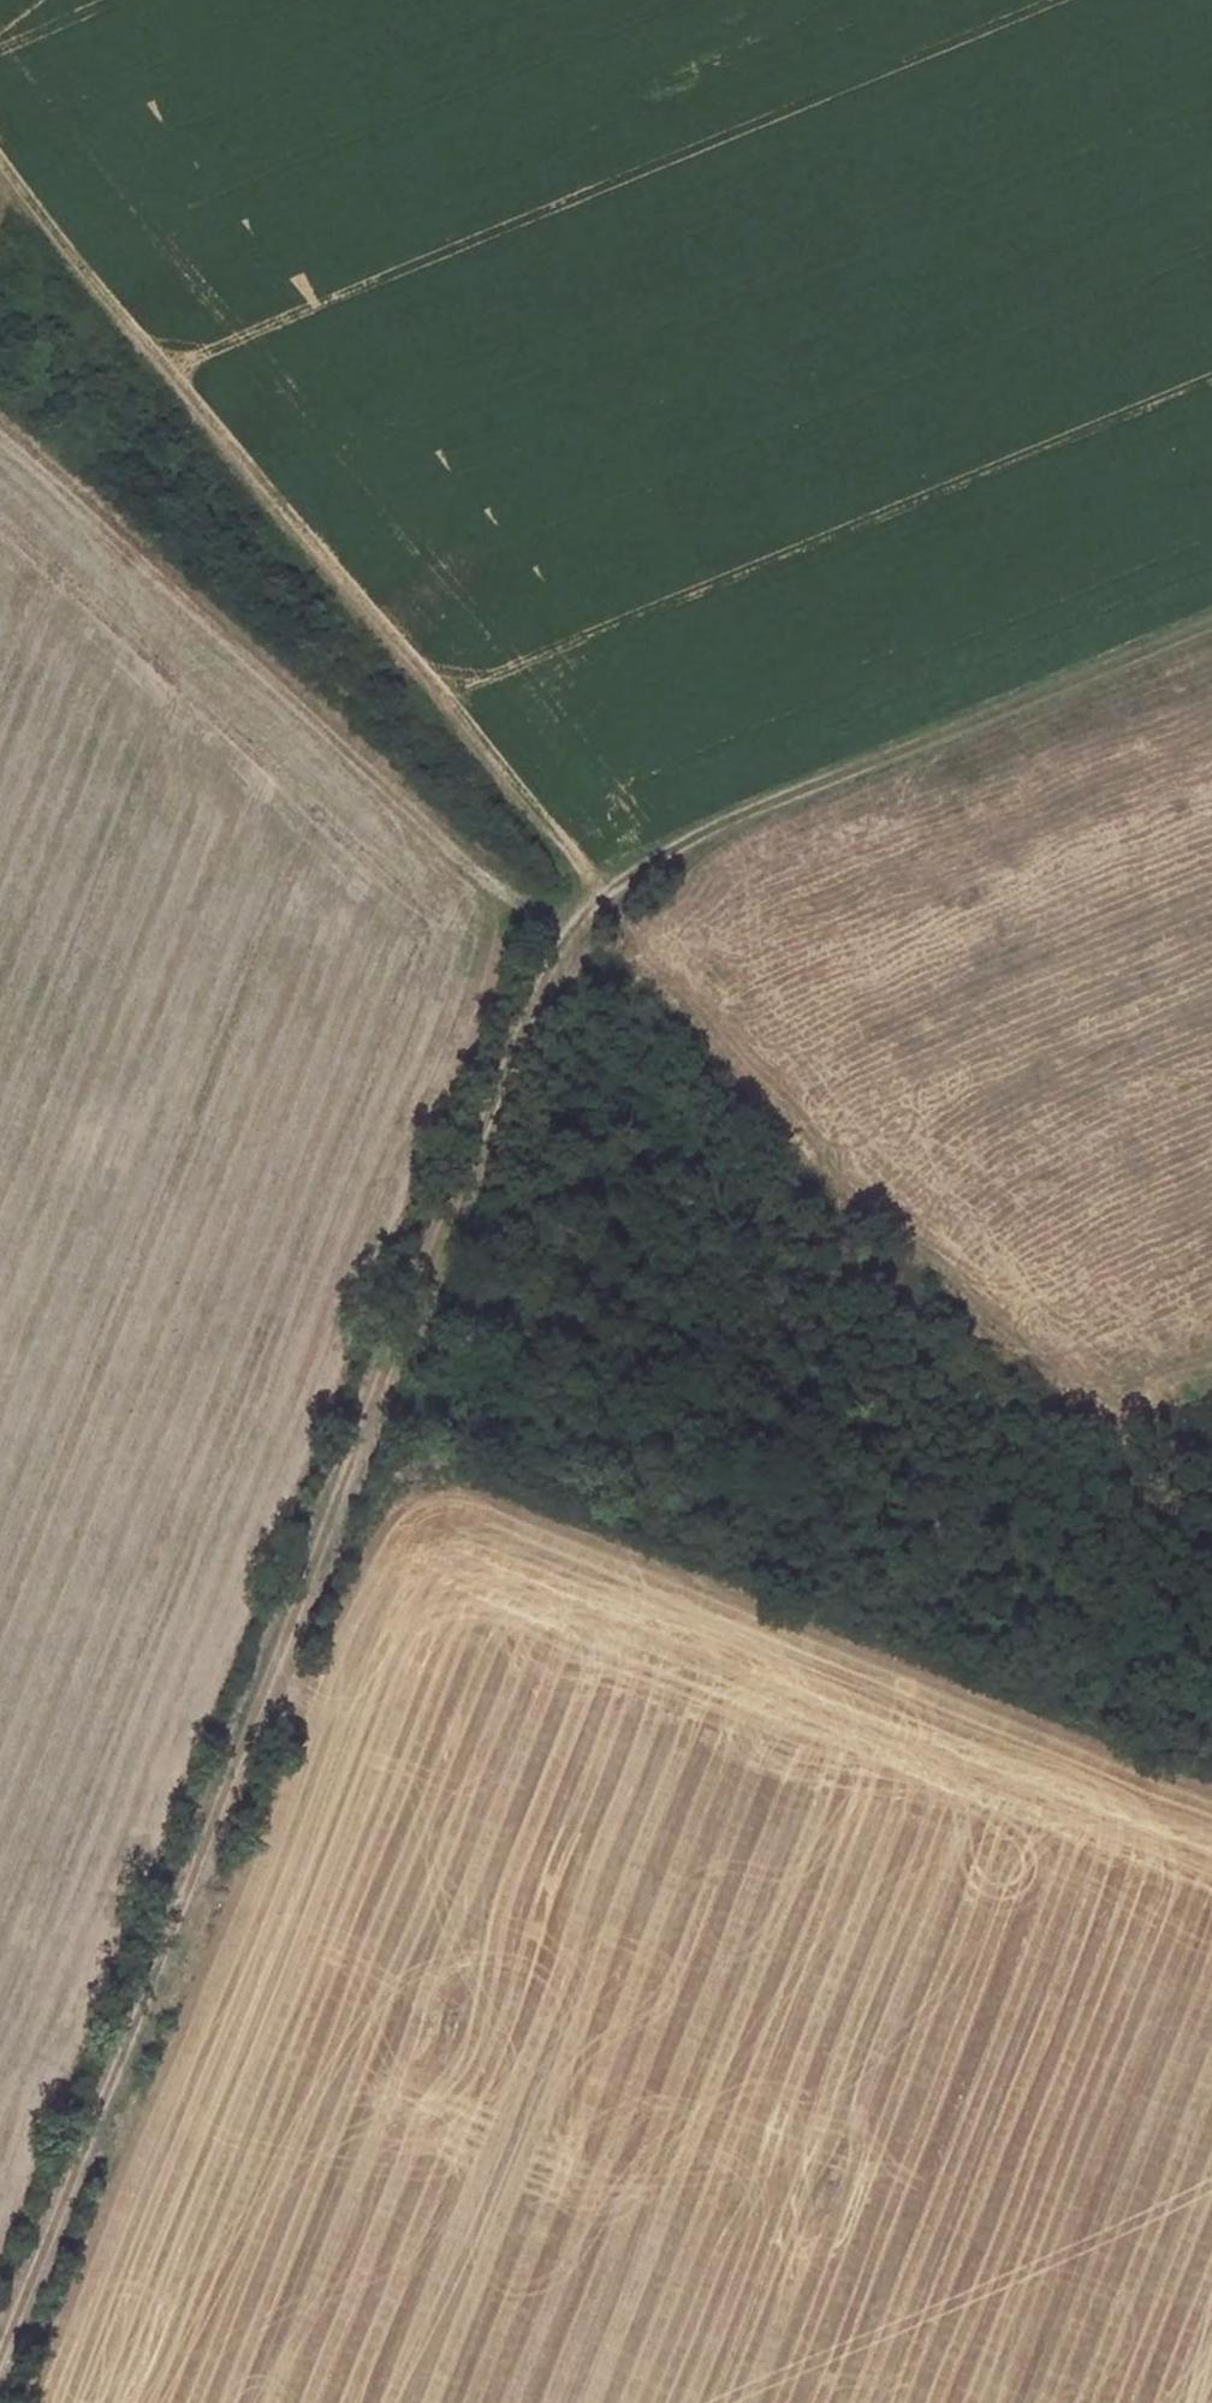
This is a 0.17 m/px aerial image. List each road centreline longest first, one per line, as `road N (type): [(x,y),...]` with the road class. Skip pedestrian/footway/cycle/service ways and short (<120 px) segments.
road 1 (track): [(0,2356),(560,934),(602,881)]
road 2 (track): [(602,881),(0,161)]
road 3 (track): [(1211,625),(602,881)]

